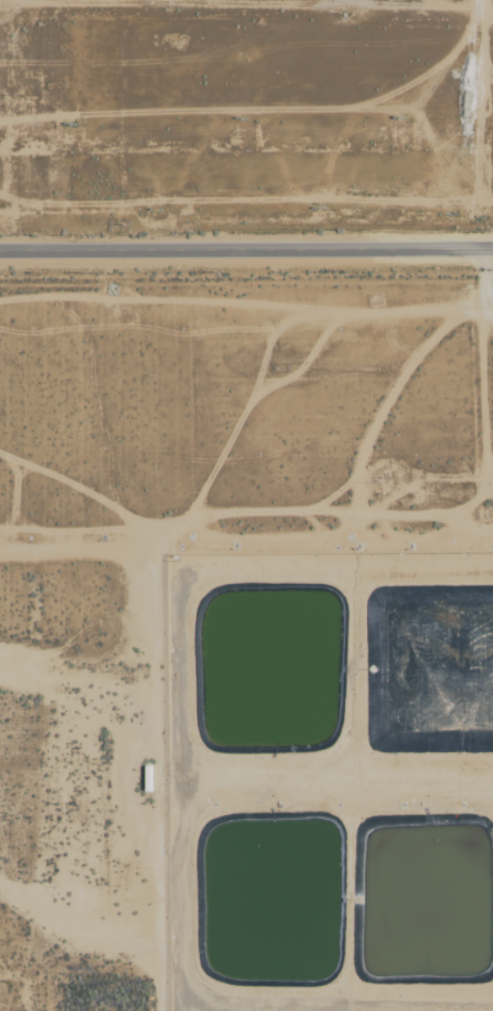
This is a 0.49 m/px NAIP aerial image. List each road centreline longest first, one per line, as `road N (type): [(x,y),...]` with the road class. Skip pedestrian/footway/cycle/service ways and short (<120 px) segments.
road 1 (tertiary): [(0,248),(492,245)]

